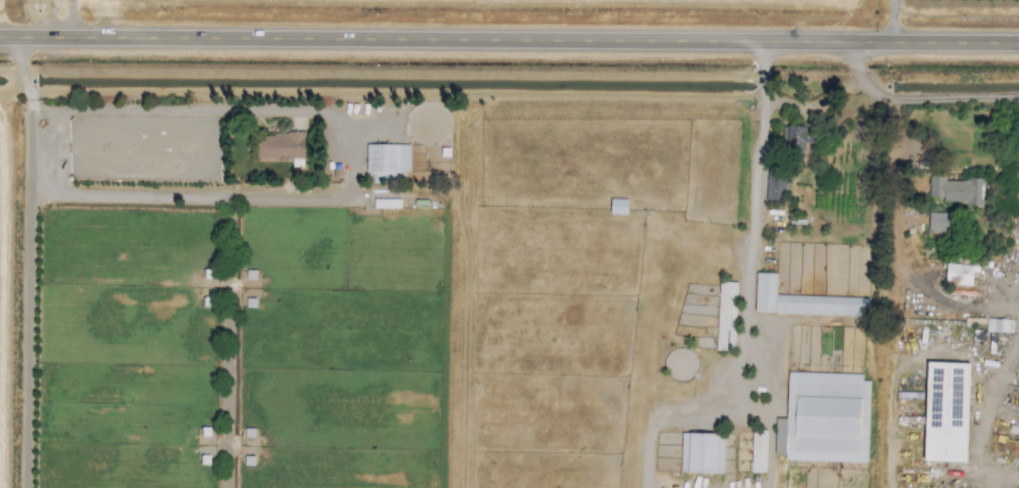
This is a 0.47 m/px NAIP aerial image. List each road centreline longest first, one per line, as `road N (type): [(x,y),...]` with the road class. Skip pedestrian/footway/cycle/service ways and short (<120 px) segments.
road 1 (secondary): [(0,33),(1018,40)]
road 2 (residential): [(27,33),(24,487)]
road 3 (track): [(1018,480),(980,453),(976,436),(983,392),(1018,358)]

